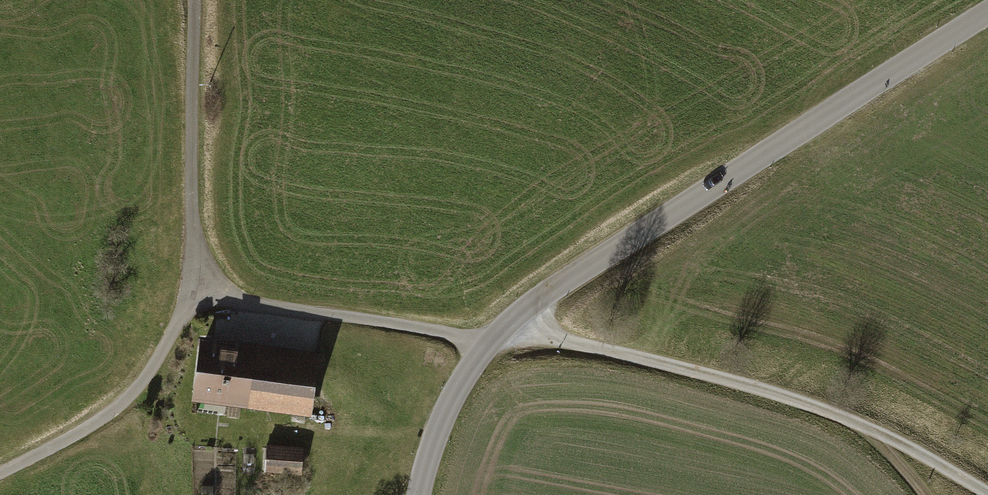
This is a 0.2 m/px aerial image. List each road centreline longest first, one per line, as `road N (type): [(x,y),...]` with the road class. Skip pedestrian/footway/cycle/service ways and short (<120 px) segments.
road 1 (unclassified): [(987,12),(547,293),(487,344)]
road 2 (track): [(487,344),(572,342),(783,396),(867,426),(987,494)]
road 3 (unclassified): [(187,295),(487,344)]
road 4 (unclassified): [(195,0),(187,295)]
road 5 (unclassified): [(187,295),(166,343),(120,405),(0,474)]
road 6 (unclassified): [(487,344),(443,414),(418,494)]

